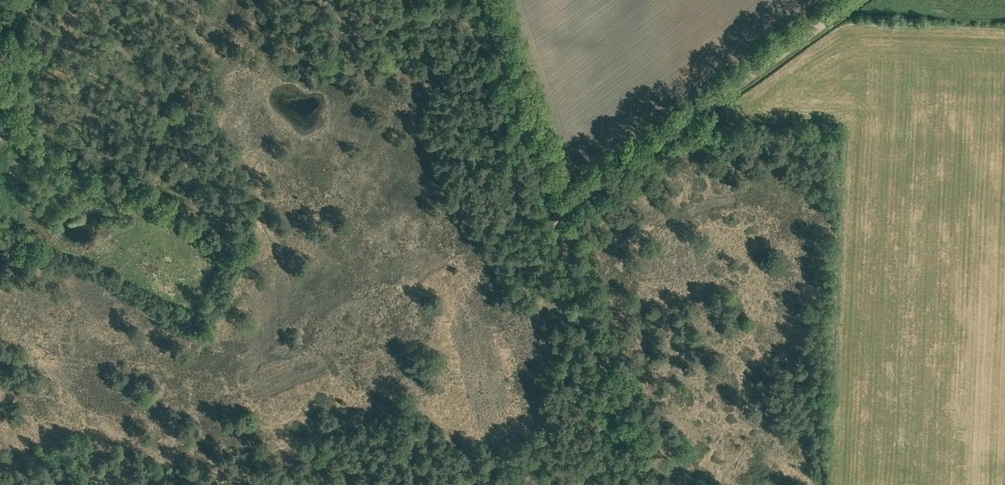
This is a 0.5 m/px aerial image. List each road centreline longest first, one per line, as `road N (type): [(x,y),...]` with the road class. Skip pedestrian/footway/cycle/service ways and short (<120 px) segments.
road 1 (track): [(558,206),(595,190),(857,0)]
road 2 (track): [(644,484),(553,208)]
road 3 (track): [(553,208),(484,0)]

